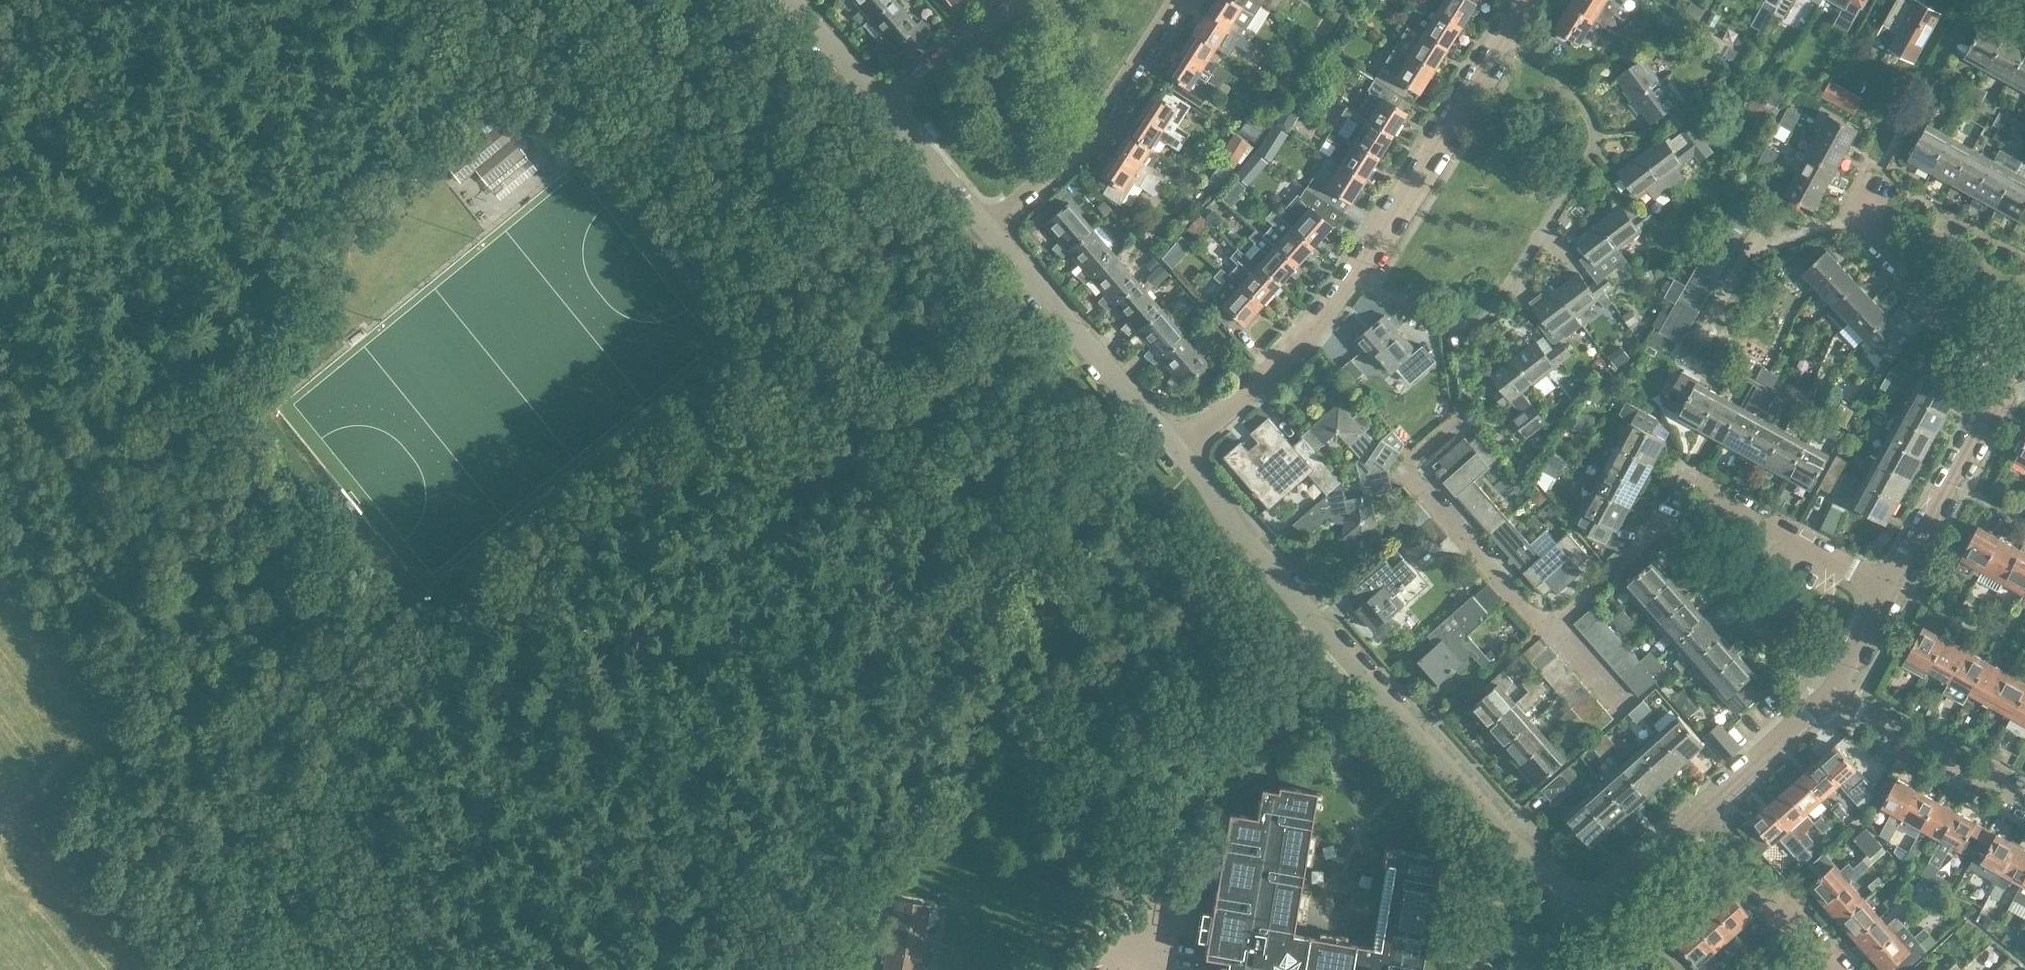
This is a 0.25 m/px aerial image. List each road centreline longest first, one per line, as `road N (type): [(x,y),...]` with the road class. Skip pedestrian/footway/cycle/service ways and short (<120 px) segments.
road 1 (tertiary): [(1571,908),(1184,460)]
road 2 (residential): [(1184,460),(1352,281),(1527,0)]
road 3 (residential): [(1551,631),(1702,485),(1888,592)]
road 4 (residential): [(993,235),(1077,163),(1181,0)]
road 5 (tertiary): [(1184,460),(993,235)]
road 6 (residential): [(2009,371),(1862,231),(1889,182)]
road 7 (tertiary): [(1888,592),(2009,371)]
road 8 (residential): [(1831,696),(2024,807)]
road 9 (residential): [(1832,969),(1691,816)]
road 10 (tertiary): [(1691,816),(1831,696)]
road 11 (residential): [(1025,0),(884,105)]
road 12 (tertiary): [(993,235),(884,105)]
road 13 (tertiary): [(1571,908),(1691,816)]
road 14 (tertiary): [(884,105),(794,0)]

